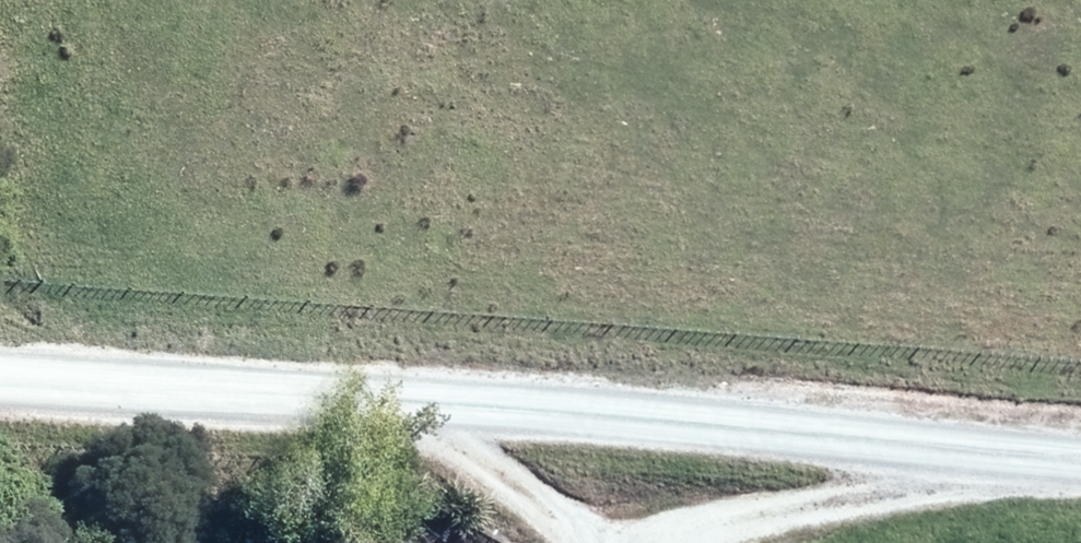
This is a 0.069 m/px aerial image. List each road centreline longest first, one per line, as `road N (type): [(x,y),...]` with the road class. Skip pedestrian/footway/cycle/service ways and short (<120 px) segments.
road 1 (track): [(1080,459),(0,392)]
road 2 (track): [(660,542),(789,502),(1030,455)]
road 3 (track): [(577,542),(446,441),(369,413)]

